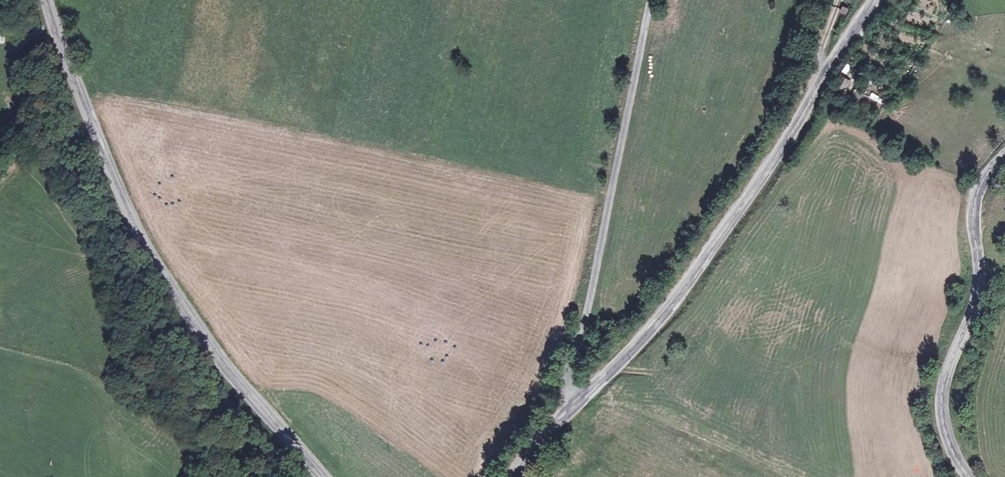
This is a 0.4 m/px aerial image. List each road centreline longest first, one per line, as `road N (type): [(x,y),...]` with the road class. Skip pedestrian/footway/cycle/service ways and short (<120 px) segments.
road 1 (tertiary): [(875,0),(671,307),(516,476)]
road 2 (tertiary): [(320,476),(238,382),(152,261),(70,75),(47,0)]
road 3 (tertiary): [(975,476),(957,455),(943,383),(980,285),(976,198),(1004,153)]

